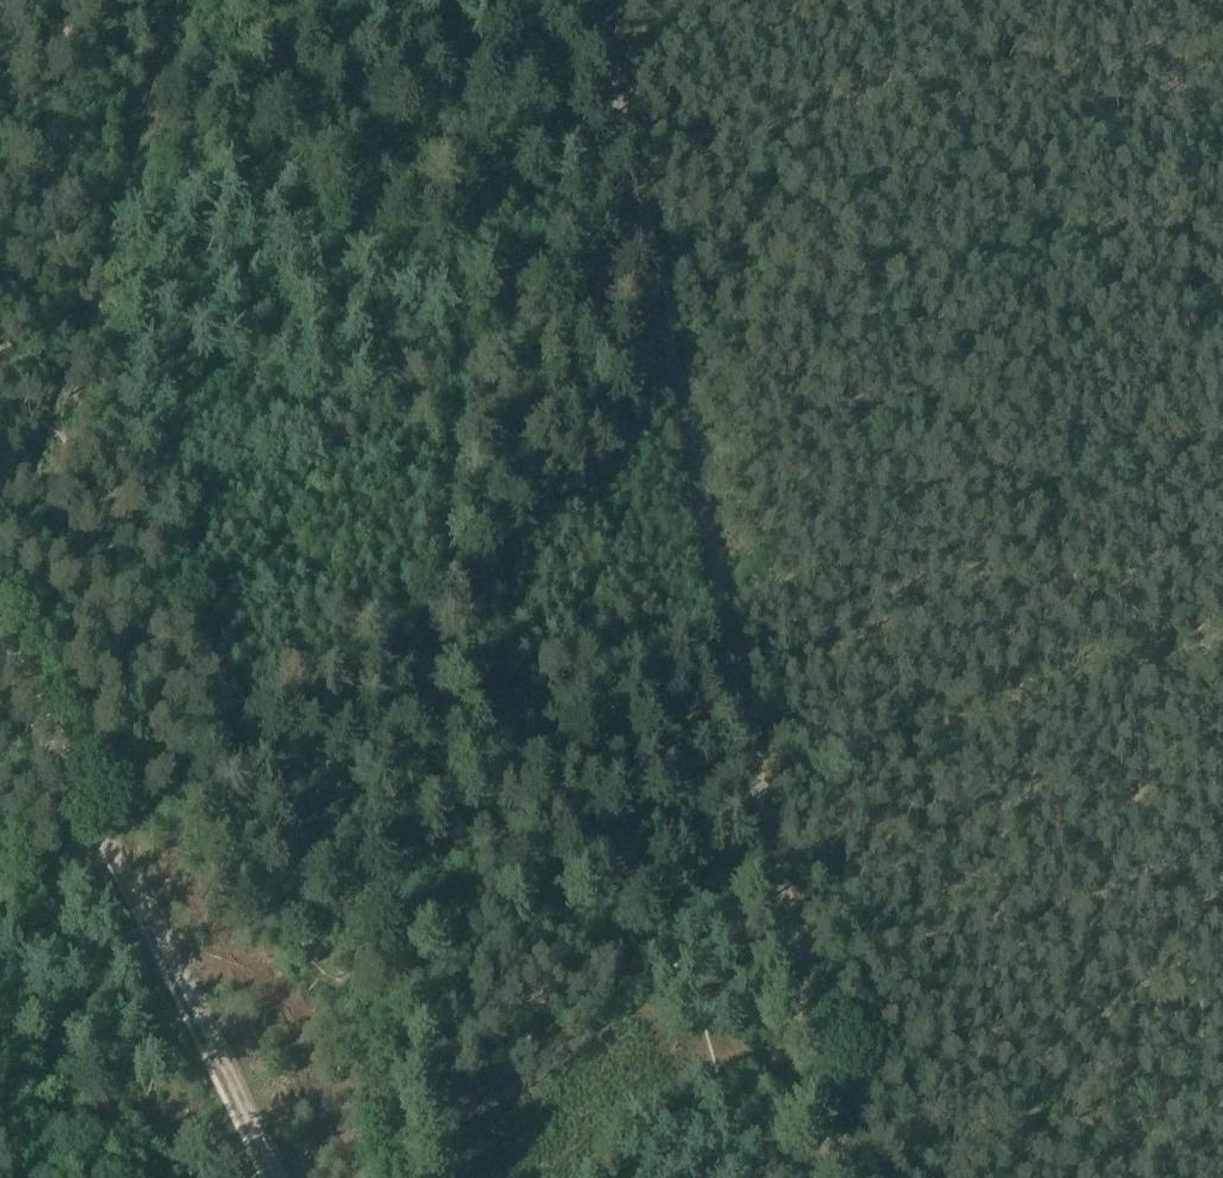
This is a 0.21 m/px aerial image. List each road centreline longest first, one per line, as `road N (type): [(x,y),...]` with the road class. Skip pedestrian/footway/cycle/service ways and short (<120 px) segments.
road 1 (track): [(842,1177),(602,0)]
road 2 (track): [(278,1177),(0,611)]

